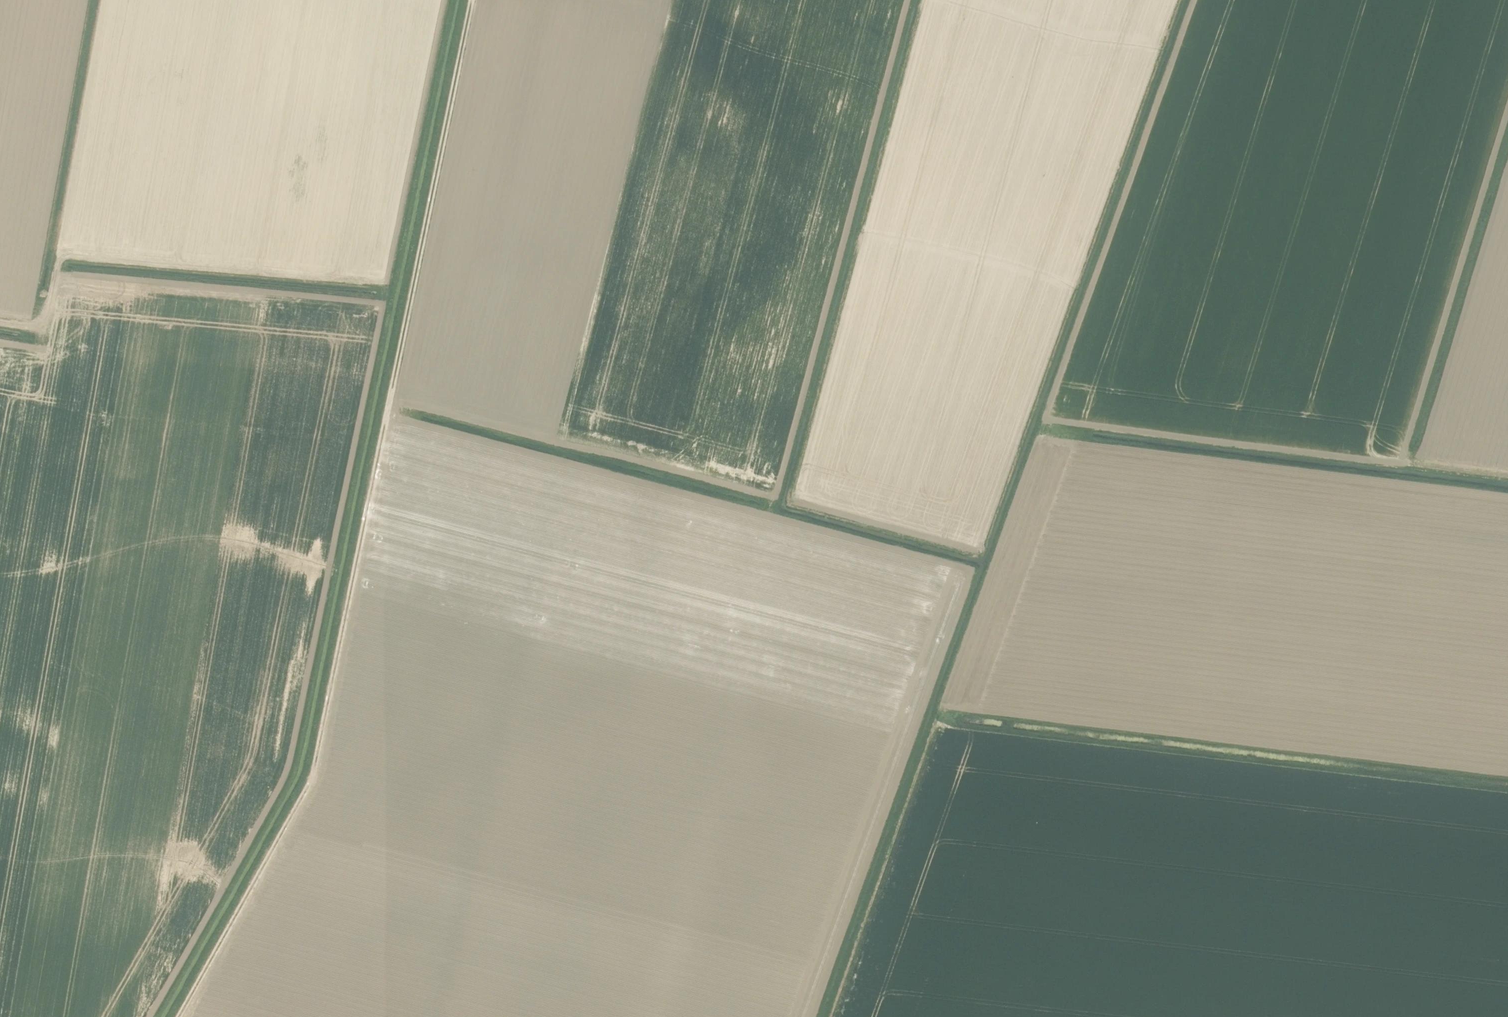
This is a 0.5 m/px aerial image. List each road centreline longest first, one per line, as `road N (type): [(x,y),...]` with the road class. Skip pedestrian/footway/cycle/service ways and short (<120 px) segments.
road 1 (track): [(472,0),(312,779),(179,1016)]

